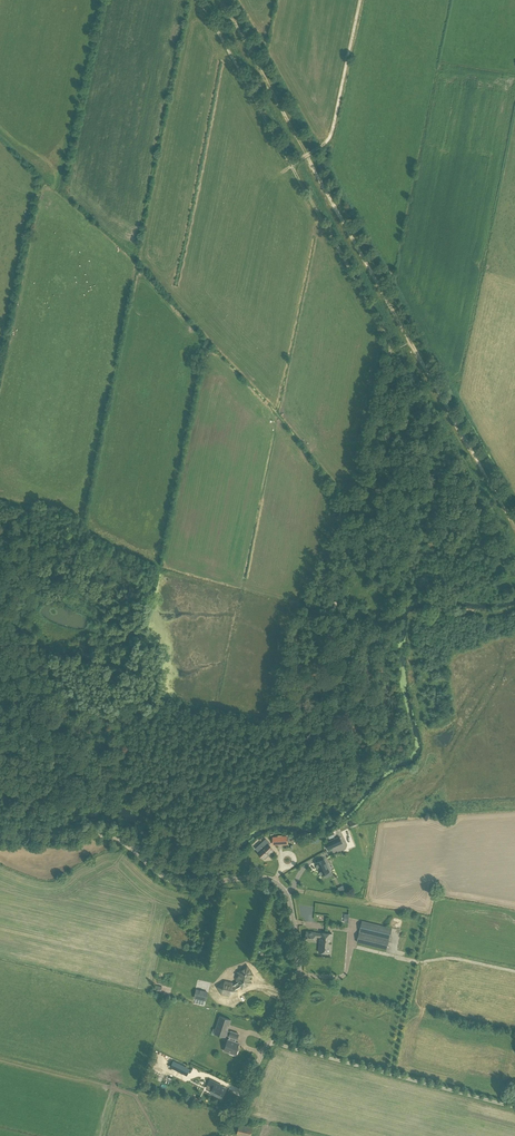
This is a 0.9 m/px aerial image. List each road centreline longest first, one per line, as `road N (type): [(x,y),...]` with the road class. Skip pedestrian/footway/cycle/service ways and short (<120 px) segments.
road 1 (track): [(0,726),(57,752),(95,783),(128,787),(160,805),(205,768),(241,763),(287,740),(296,693),(327,652),(390,350)]
road 2 (unclassified): [(269,1041),(299,968),(283,886),(256,877),(177,884),(117,839),(0,832)]
road 3 (unclassified): [(514,1105),(269,1041)]
road 4 (track): [(514,532),(408,343)]
road 5 (track): [(408,343),(303,155)]
road 6 (track): [(390,350),(289,163)]
road 7 (track): [(289,163),(200,0)]
road 8 (track): [(303,155),(220,0)]
road 9 (track): [(303,155),(332,132),(358,0)]

